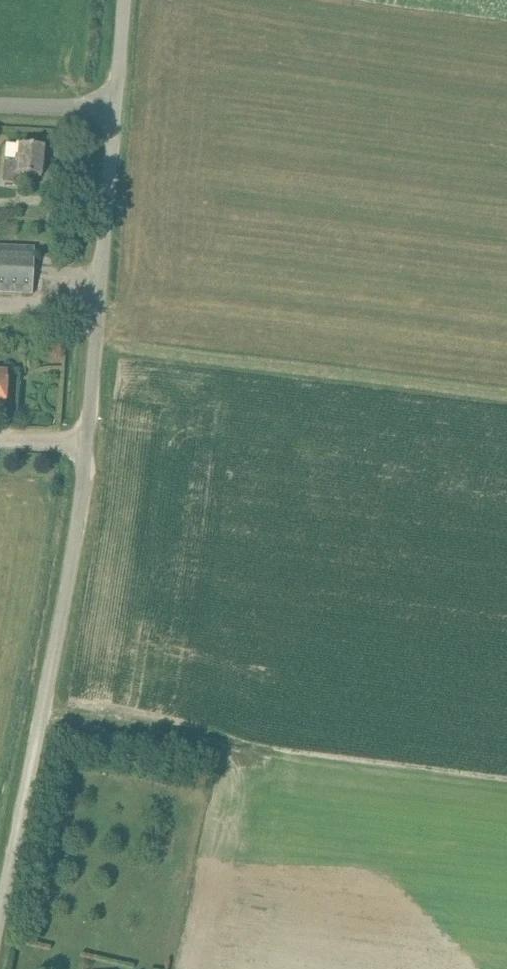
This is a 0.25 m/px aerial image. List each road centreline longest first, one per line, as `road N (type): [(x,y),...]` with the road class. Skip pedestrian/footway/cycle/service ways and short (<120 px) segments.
road 1 (unclassified): [(0,939),(76,548),(127,0)]

